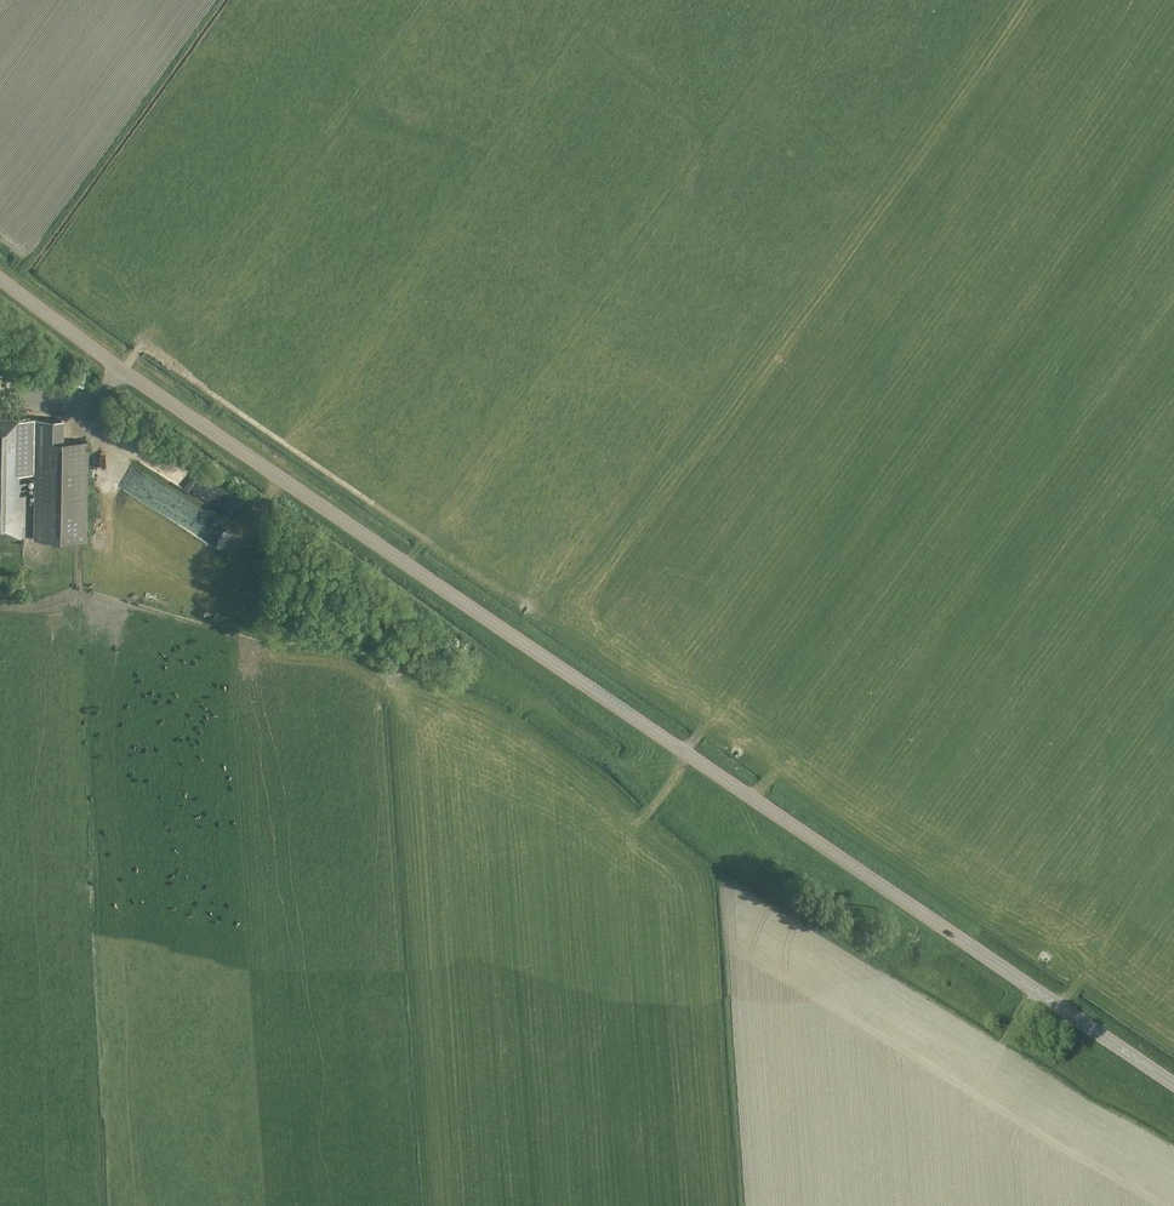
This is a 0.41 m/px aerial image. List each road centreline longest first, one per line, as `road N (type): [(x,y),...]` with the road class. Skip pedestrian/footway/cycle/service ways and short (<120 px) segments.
road 1 (tertiary): [(1173,1084),(120,372),(0,280)]

